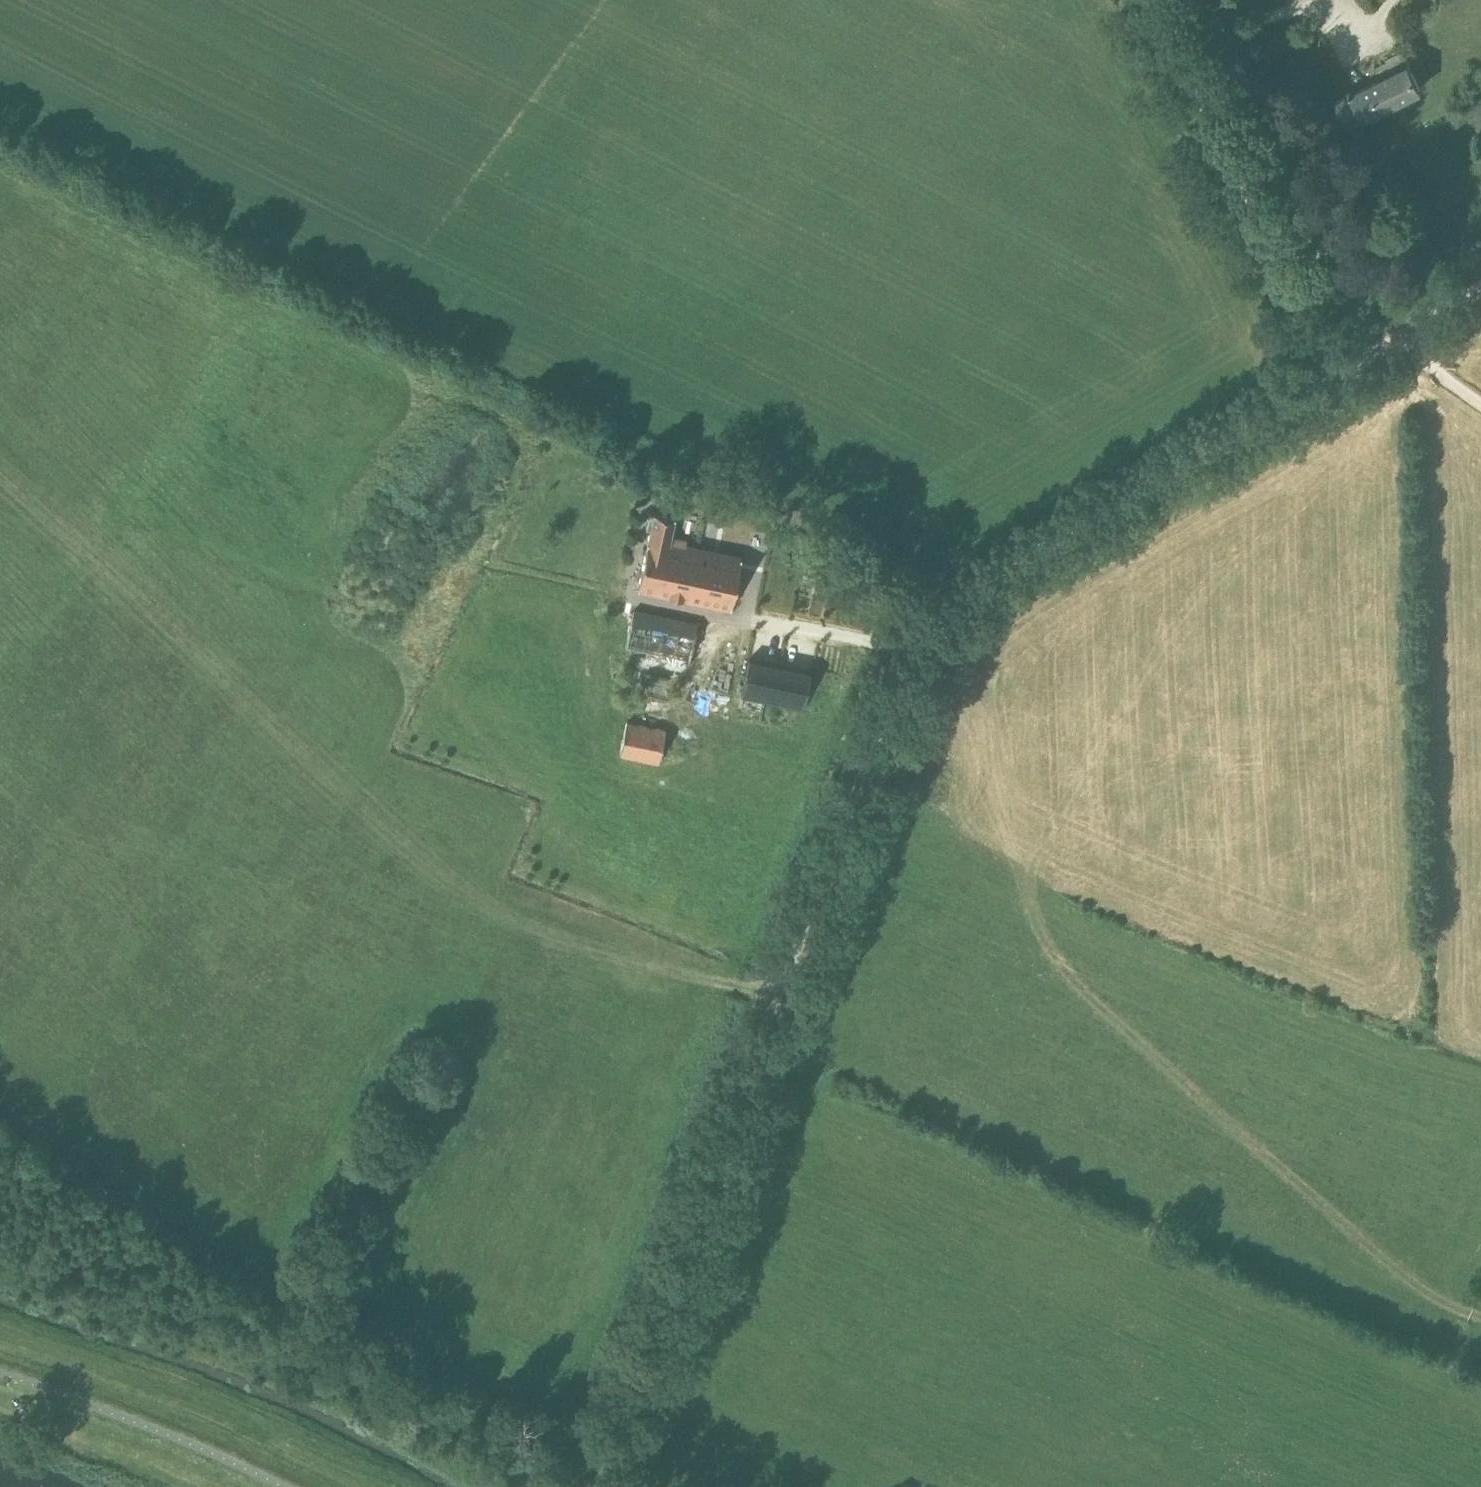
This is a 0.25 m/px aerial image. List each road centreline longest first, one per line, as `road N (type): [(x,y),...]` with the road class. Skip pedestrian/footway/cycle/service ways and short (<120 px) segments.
road 1 (track): [(589,1486),(919,627),(1337,371)]
road 2 (track): [(1337,371),(1188,63)]
road 3 (track): [(609,1437),(726,1486)]

